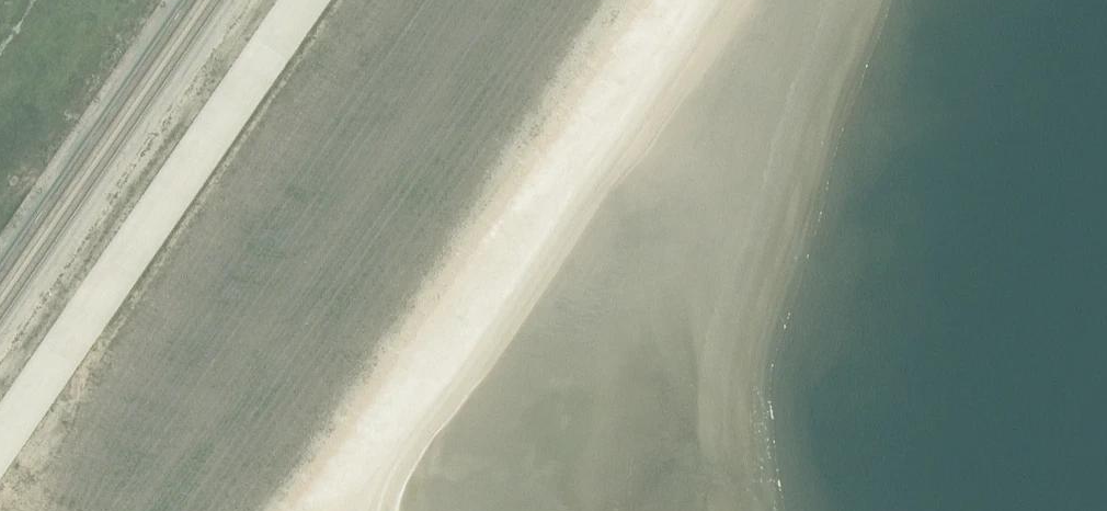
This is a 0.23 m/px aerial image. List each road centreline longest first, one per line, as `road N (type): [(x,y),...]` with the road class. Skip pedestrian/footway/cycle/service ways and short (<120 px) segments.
road 1 (unclassified): [(50,510),(401,0)]

